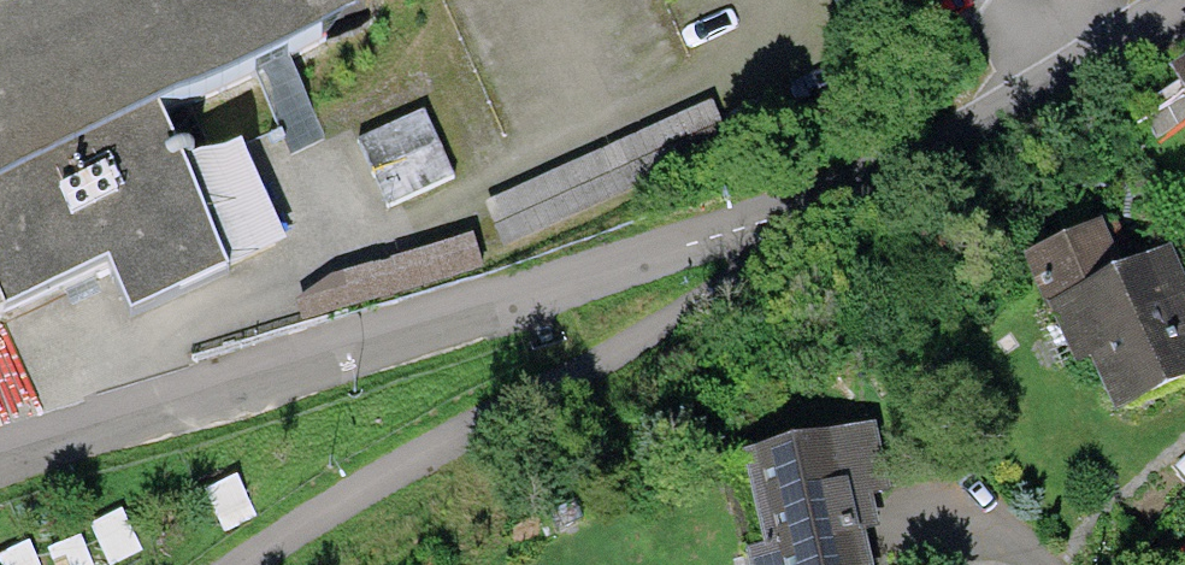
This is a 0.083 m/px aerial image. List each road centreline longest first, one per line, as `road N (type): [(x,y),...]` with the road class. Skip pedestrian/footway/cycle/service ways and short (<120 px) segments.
road 1 (residential): [(885,180),(735,236),(0,463)]
road 2 (residential): [(250,564),(302,526),(754,276),(885,180)]
road 3 (residential): [(1170,0),(1048,86),(885,180)]

